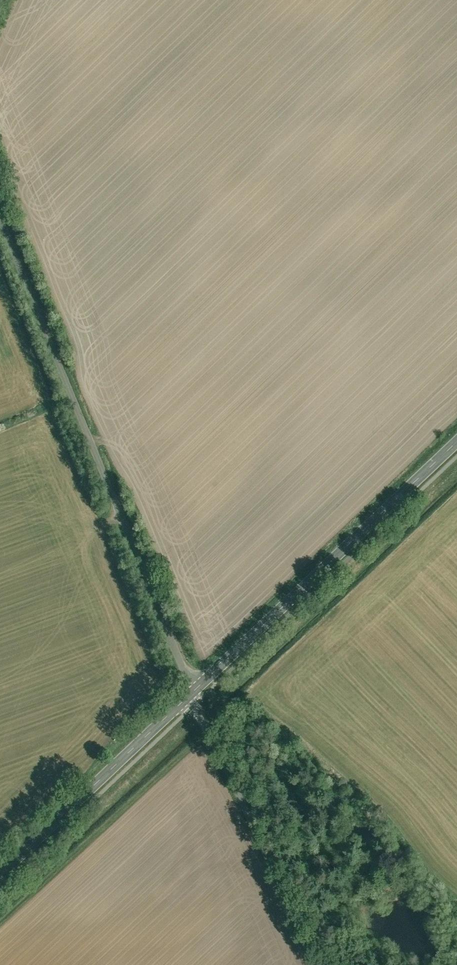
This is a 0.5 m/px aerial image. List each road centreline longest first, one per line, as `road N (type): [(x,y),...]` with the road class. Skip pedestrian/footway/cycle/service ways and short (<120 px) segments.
road 1 (unclassified): [(193,690),(0,215)]
road 2 (tertiary): [(456,439),(193,690)]
road 3 (unclassified): [(324,964),(193,690)]
road 4 (tertiary): [(193,690),(0,871)]

